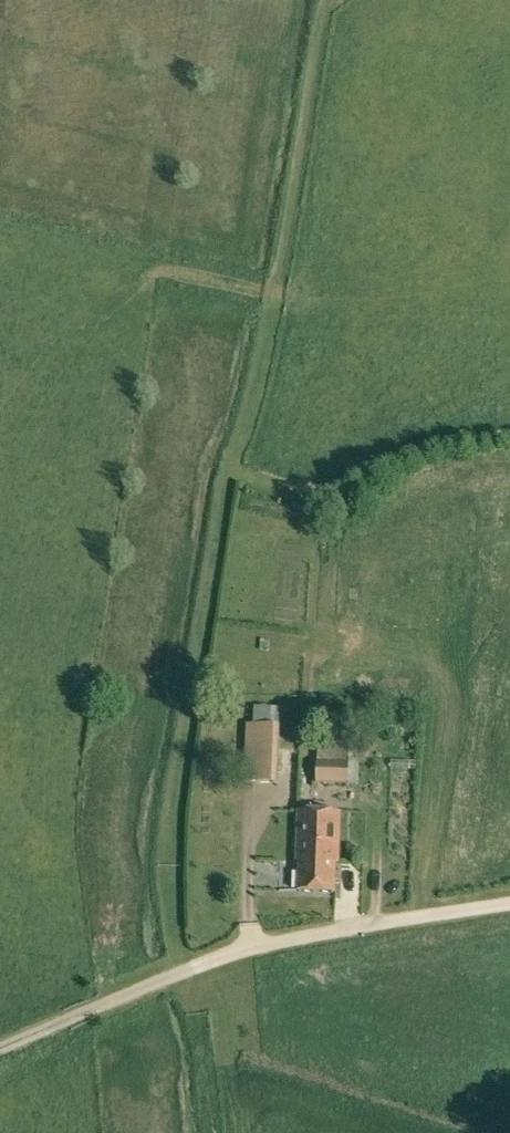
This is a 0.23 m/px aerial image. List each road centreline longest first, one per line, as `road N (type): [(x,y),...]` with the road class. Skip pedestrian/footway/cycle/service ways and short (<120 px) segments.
road 1 (track): [(233,471),(173,864),(184,971),(285,938),(509,902)]
road 2 (track): [(233,471),(268,369),(333,0)]
road 3 (track): [(509,436),(441,443),(324,492),(274,491),(233,471)]
road 4 (unclassified): [(0,1048),(184,971)]

